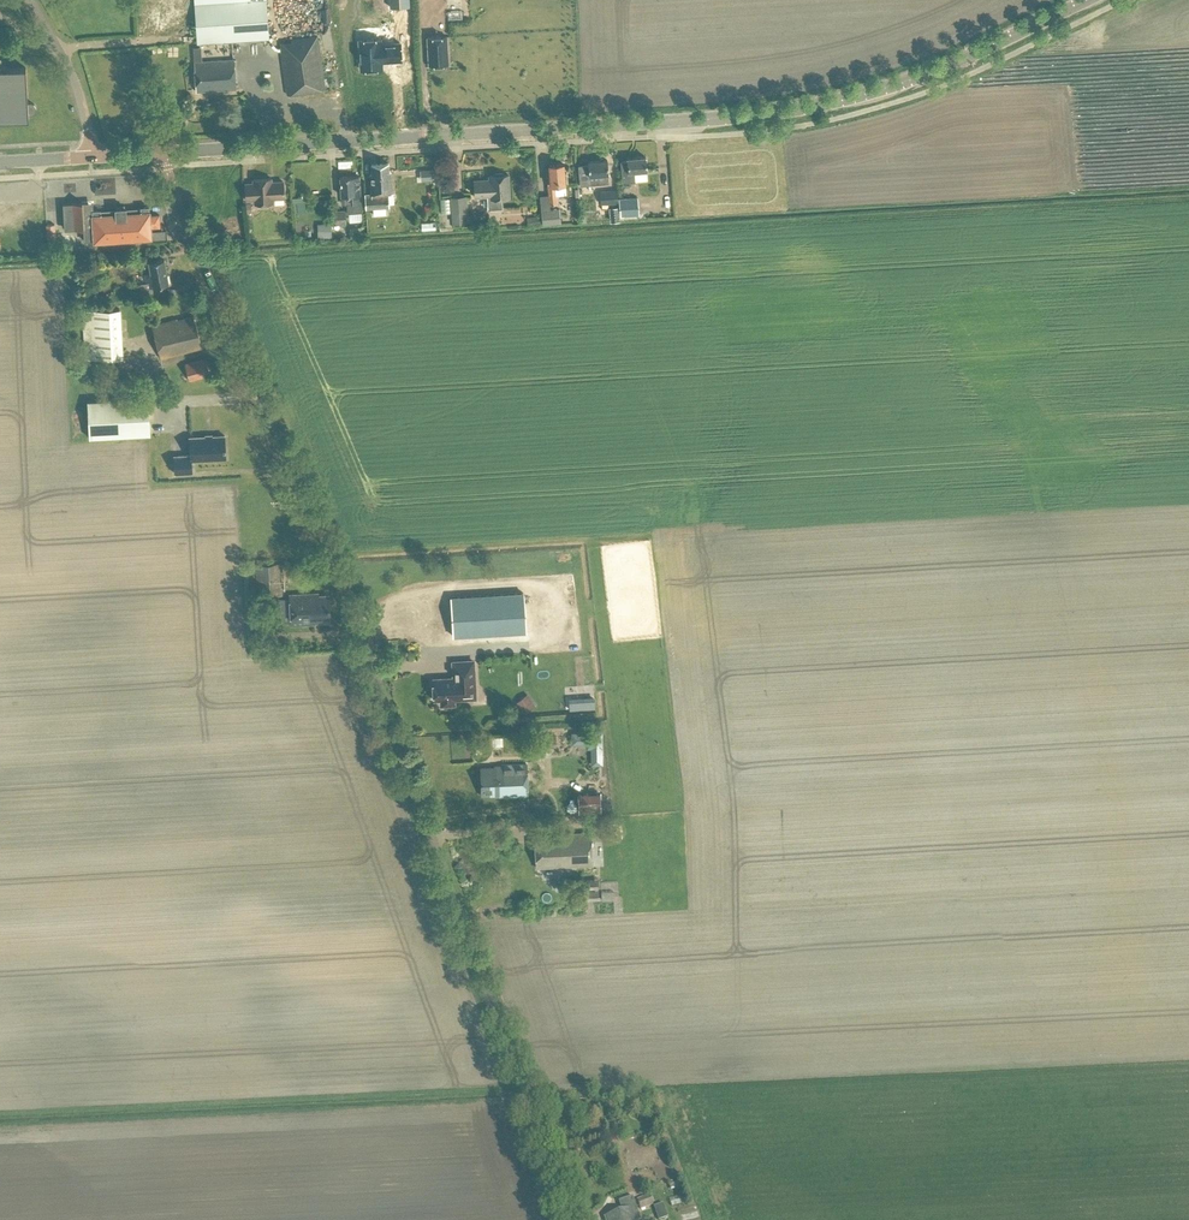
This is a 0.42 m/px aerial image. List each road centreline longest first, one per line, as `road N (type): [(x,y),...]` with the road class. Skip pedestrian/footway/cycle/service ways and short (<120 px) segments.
road 1 (unclassified): [(568,1219),(339,569),(187,223),(164,152)]
road 2 (tertiary): [(164,152),(750,116),(832,103),(948,66),(1085,0)]
road 3 (unclassified): [(93,157),(73,77),(31,0)]

